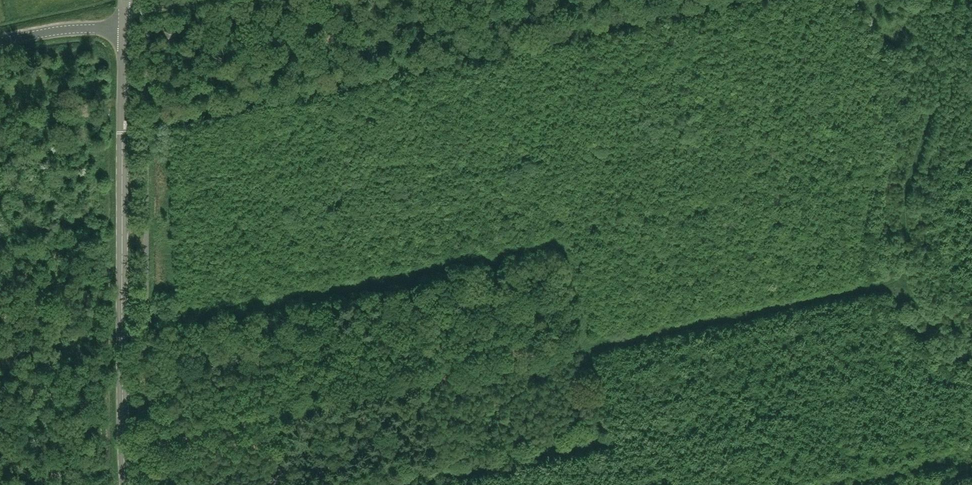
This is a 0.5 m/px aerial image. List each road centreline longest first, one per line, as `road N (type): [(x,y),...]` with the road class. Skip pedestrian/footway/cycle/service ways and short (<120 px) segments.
road 1 (tertiary): [(126,484),(125,27)]
road 2 (tertiary): [(0,41),(125,27)]

